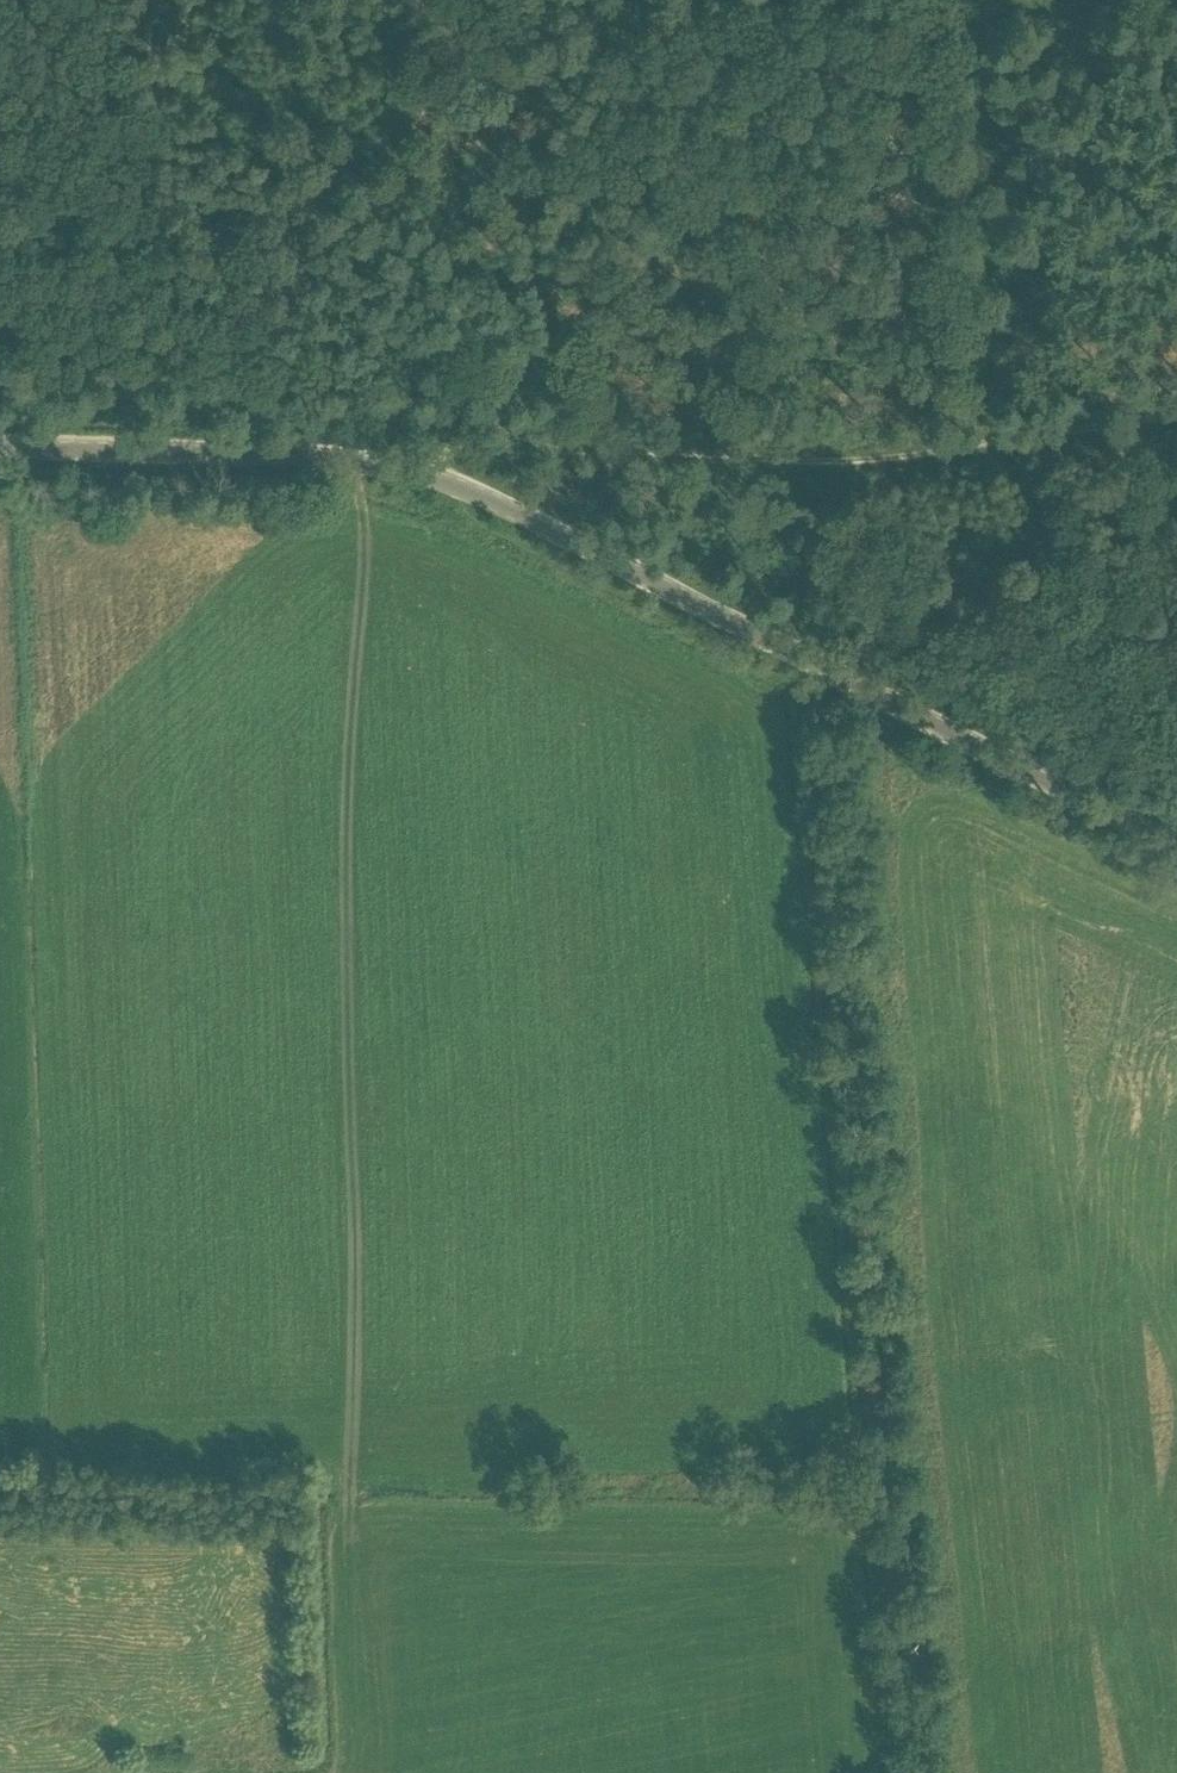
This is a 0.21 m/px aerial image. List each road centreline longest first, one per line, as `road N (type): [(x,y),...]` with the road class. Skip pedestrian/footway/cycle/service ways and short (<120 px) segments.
road 1 (tertiary): [(1176,846),(468,489),(317,454),(0,447)]
road 2 (track): [(419,474),(450,445),(845,459),(1176,415)]

